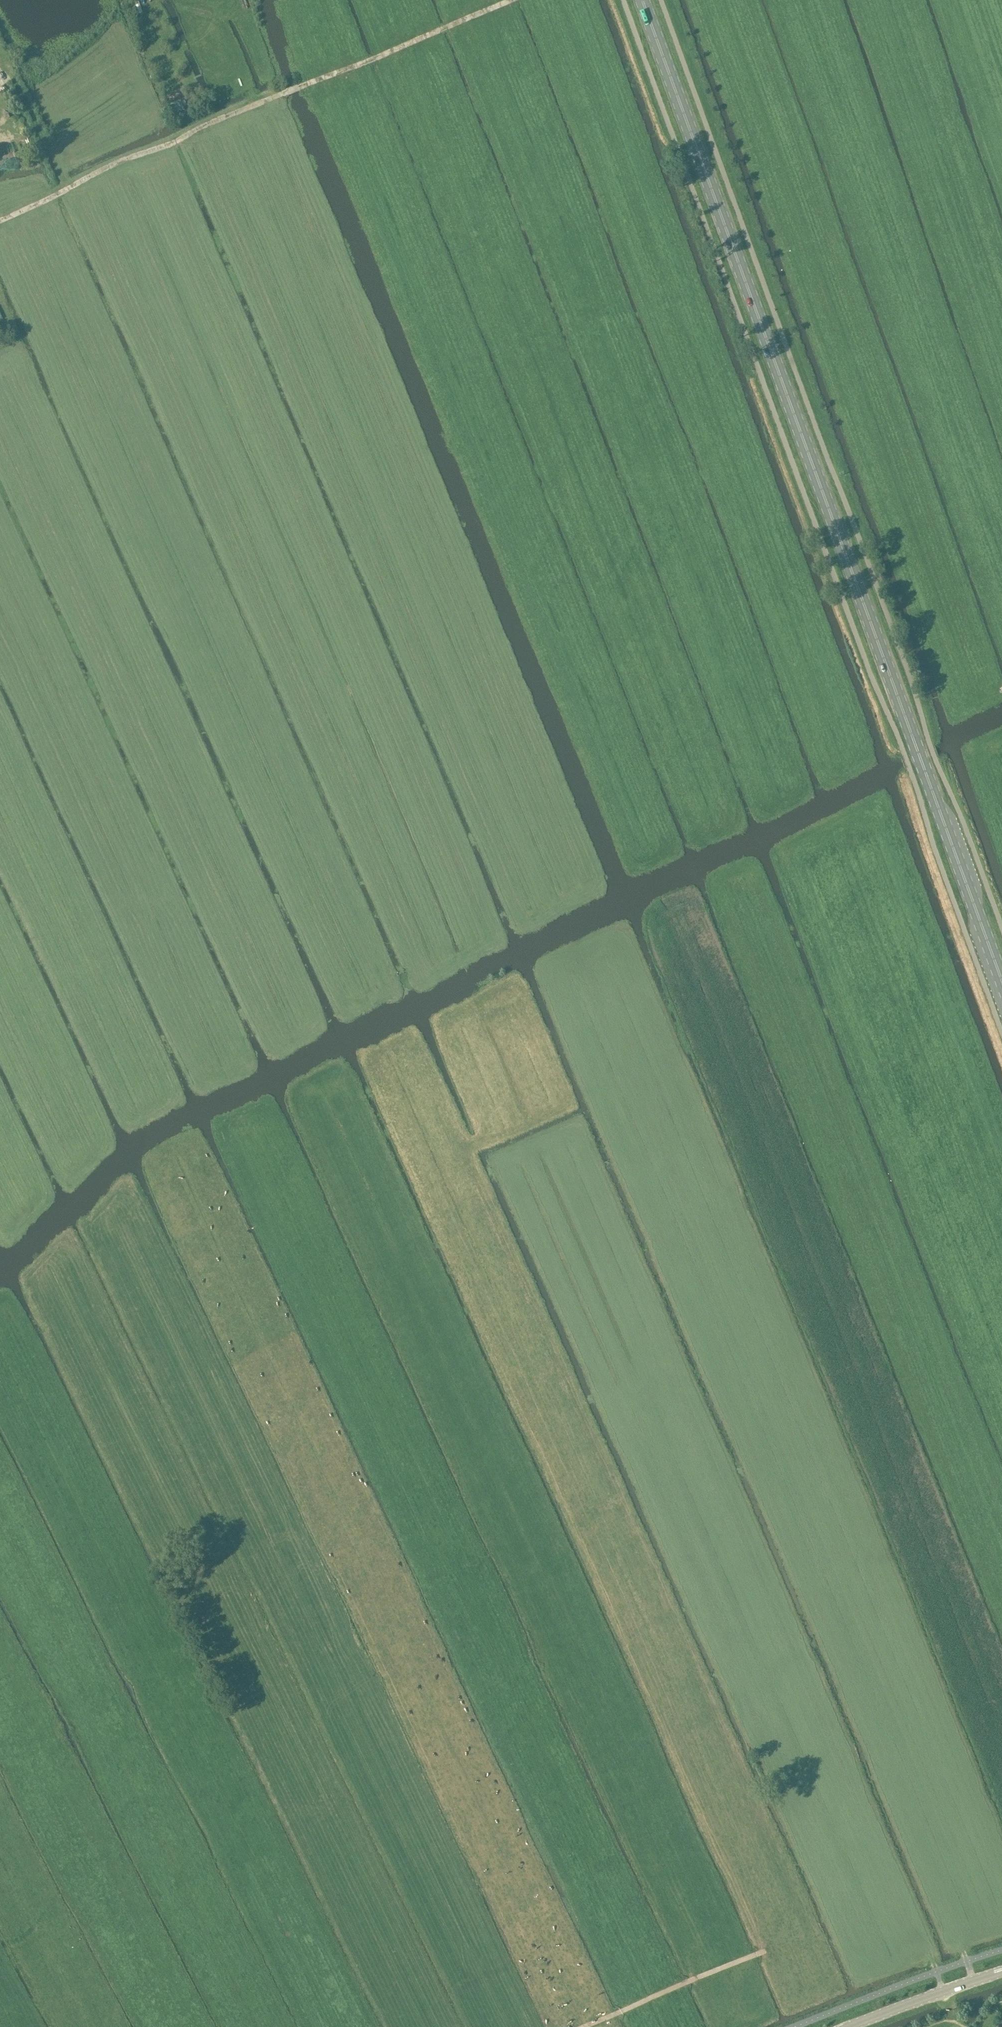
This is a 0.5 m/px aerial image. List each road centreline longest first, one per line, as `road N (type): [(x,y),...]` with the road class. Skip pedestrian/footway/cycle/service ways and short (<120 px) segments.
road 1 (primary): [(642,0),(1001,981)]
road 2 (track): [(764,1952),(584,2026)]
road 3 (tertiary): [(849,2026),(1001,1971)]

